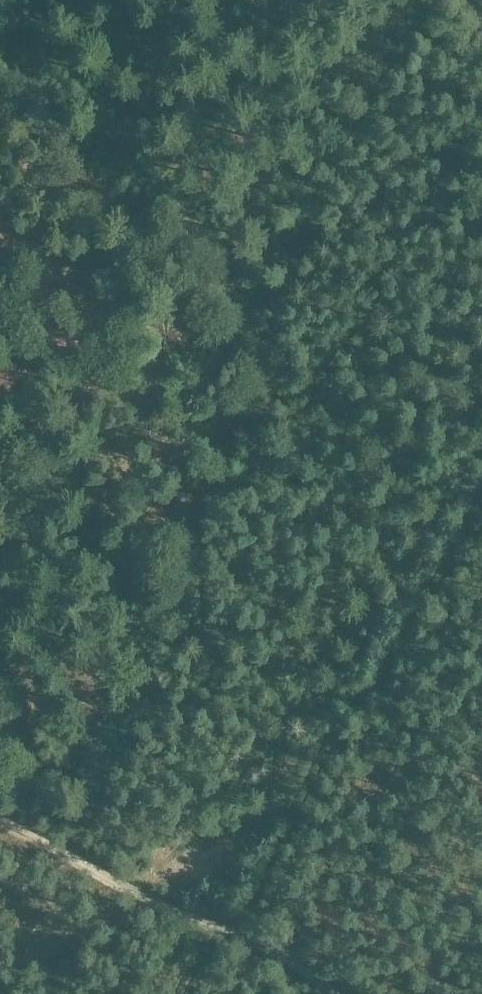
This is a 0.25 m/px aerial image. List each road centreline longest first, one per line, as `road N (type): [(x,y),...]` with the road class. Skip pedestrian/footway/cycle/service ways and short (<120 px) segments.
road 1 (track): [(340,993),(232,931),(0,819)]

